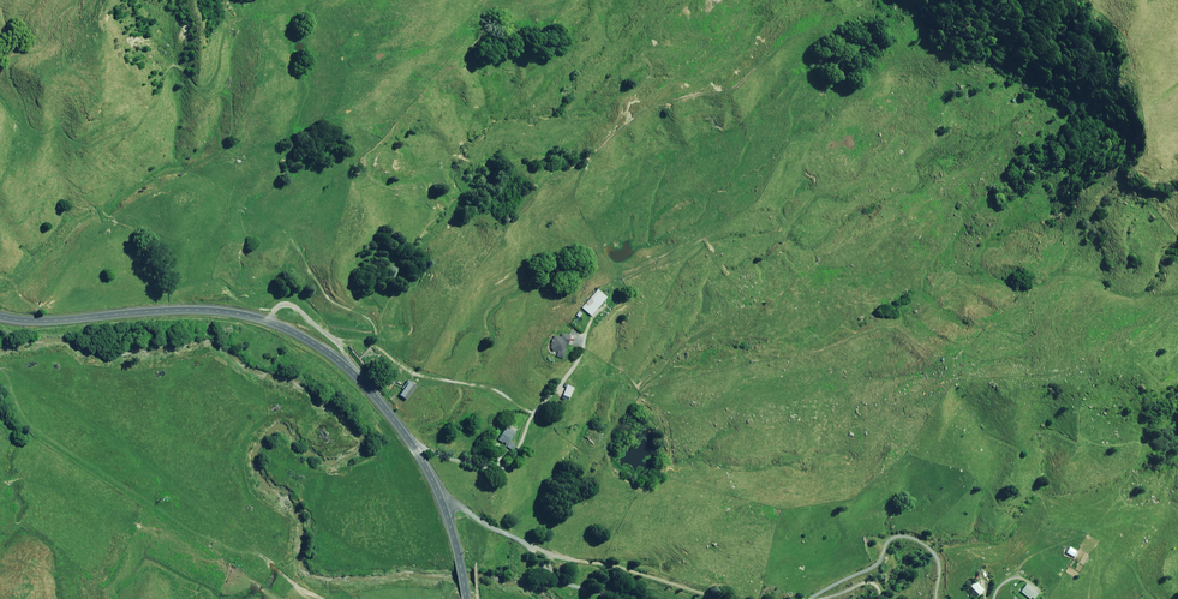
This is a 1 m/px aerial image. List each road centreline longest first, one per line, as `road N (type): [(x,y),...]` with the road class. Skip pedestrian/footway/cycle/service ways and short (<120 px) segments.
road 1 (primary): [(0,317),(209,310),(285,327),(339,361),(381,403),(443,503)]
road 2 (unclassified): [(443,503),(560,558),(727,598)]
road 3 (unclassified): [(808,598),(877,565),(889,541),(905,537),(938,558),(937,598)]

